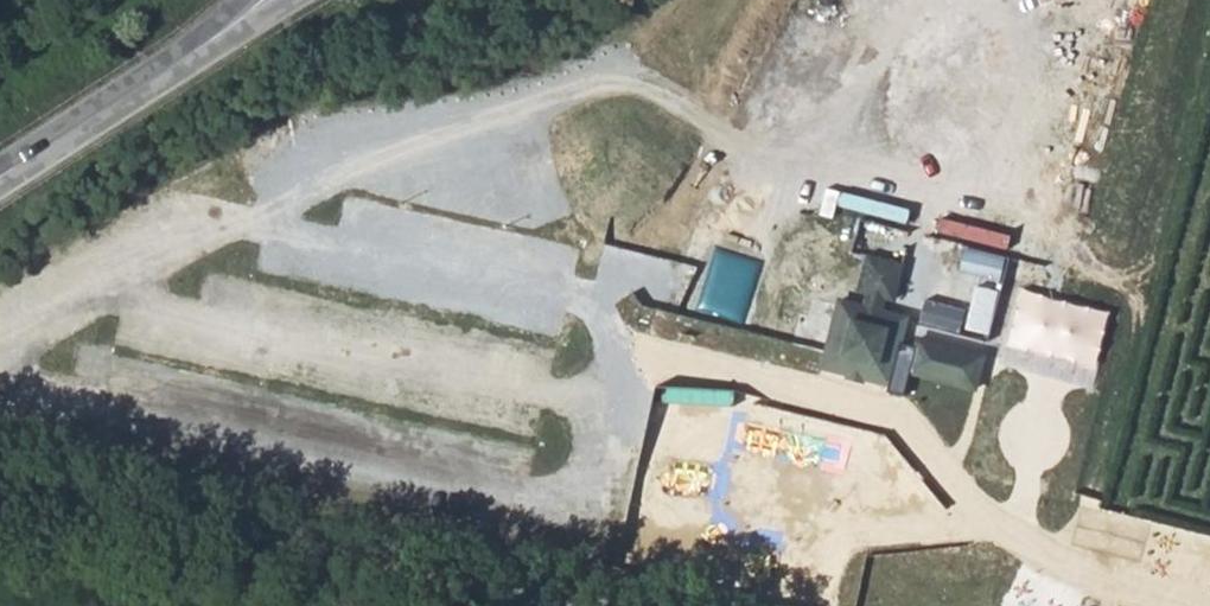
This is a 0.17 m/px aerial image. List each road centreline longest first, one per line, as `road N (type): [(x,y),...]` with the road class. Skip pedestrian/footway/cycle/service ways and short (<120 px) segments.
road 1 (tertiary): [(196,45),(0,176)]

